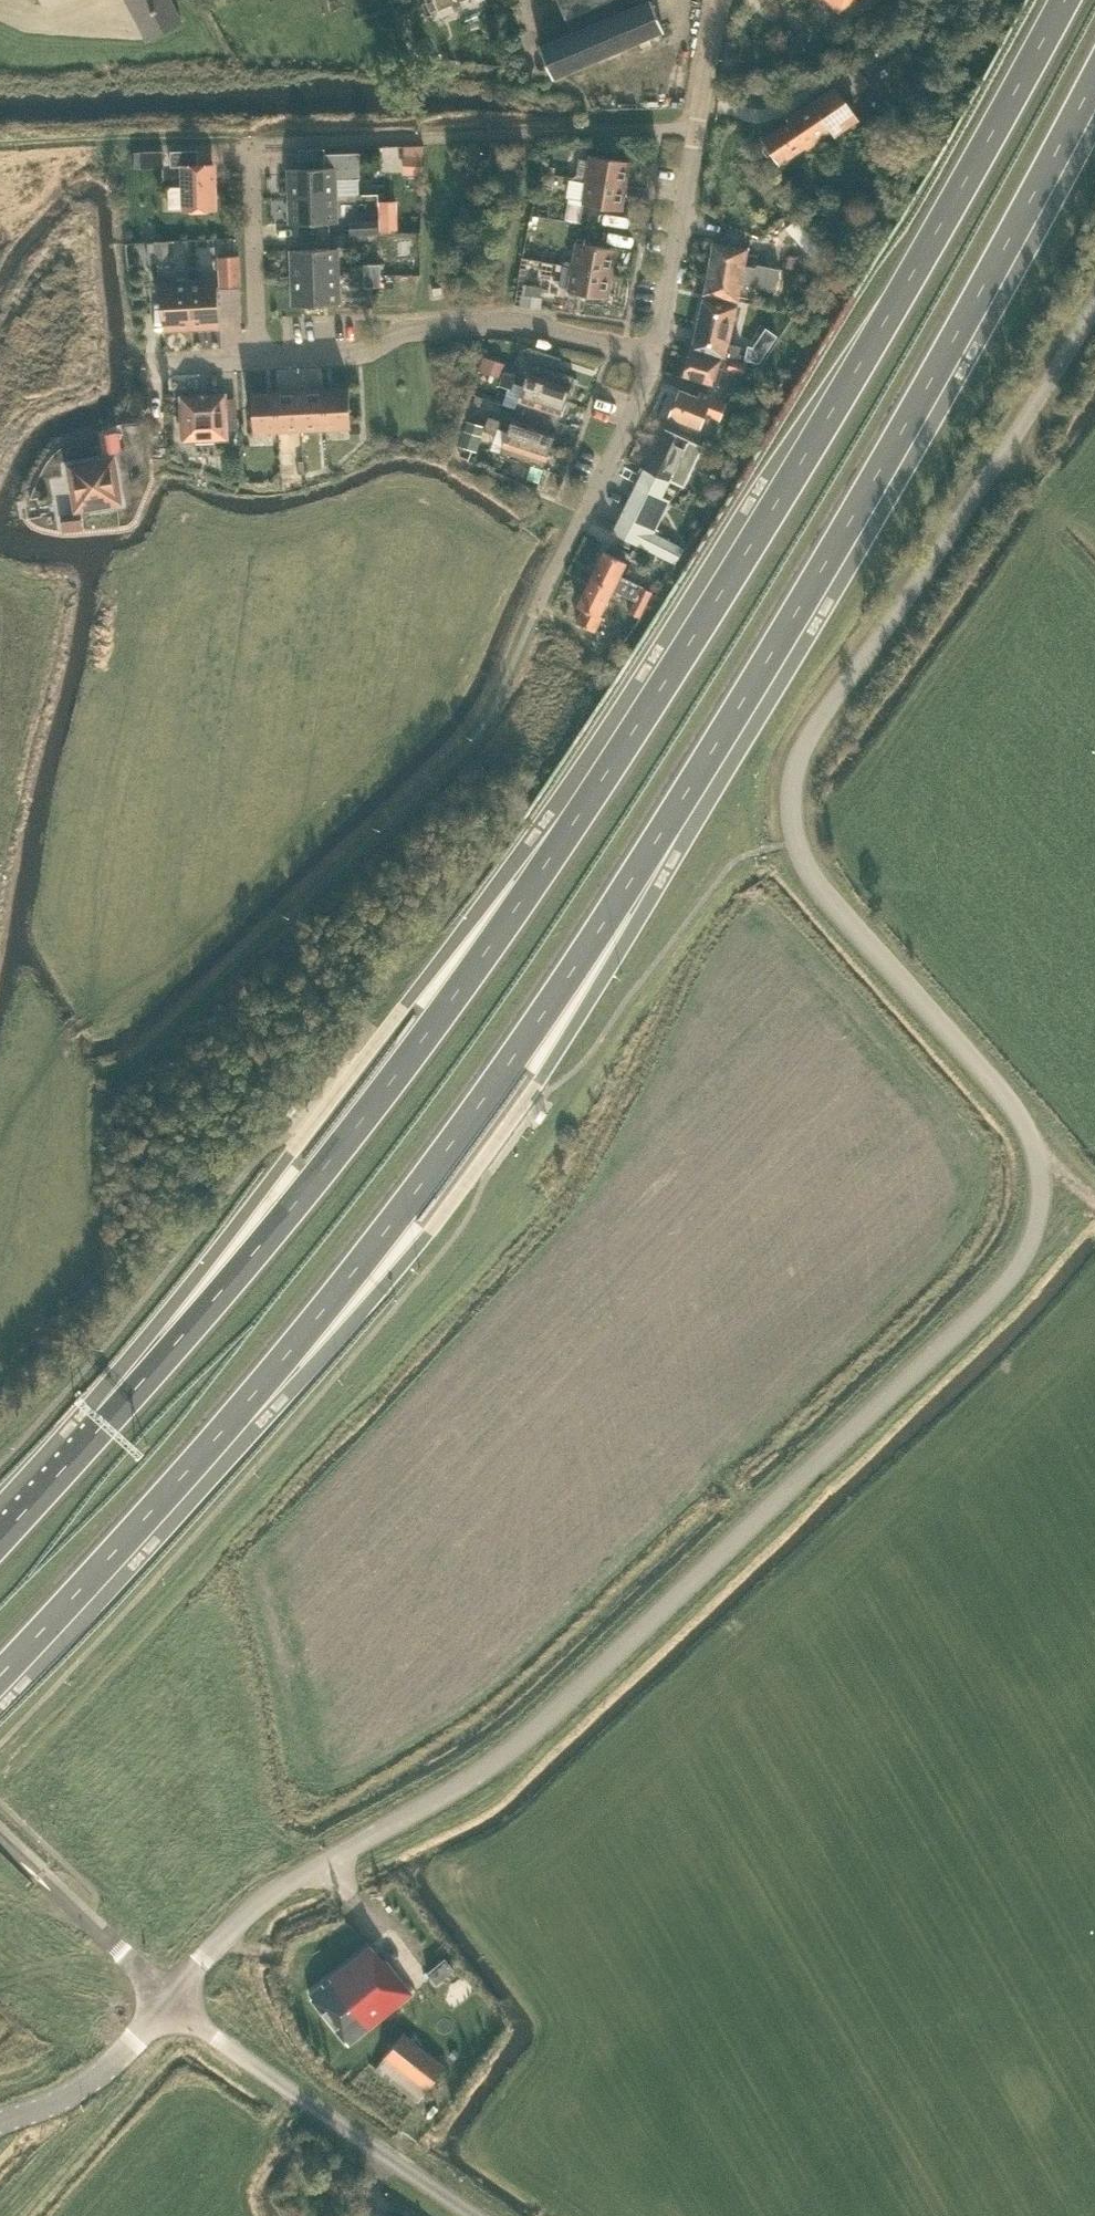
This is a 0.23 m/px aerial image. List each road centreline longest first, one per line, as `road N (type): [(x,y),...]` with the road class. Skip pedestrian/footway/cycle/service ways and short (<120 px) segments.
road 1 (tertiary): [(172,2002),(262,1901),(481,1773),(554,1713),(993,1298),(1025,1257),(1042,1187),(1024,1122),(817,884),(793,824),(793,778),(809,738),(1094,307)]
road 2 (trunk): [(0,1675),(351,1277),(537,1020),(850,522),(1094,78)]
road 3 (trunk): [(1062,0),(801,462),(481,960),(261,1246),(0,1537)]
road 4 (residential): [(258,359),(251,144),(697,128)]
road 5 (residential): [(258,359),(348,356),(413,324),(526,322),(656,365)]
road 6 (unclassified): [(476,2215),(172,2002)]
road 7 (unclassified): [(536,609),(656,365)]
road 8 (unclassified): [(656,365),(697,128)]
road 9 (track): [(104,1075),(146,1055),(285,920)]
road 10 (tertiary): [(0,2120),(85,2084),(172,2002)]
road 11 (residential): [(158,448),(155,364),(258,359)]
road 12 (unclassified): [(697,128),(722,0)]

